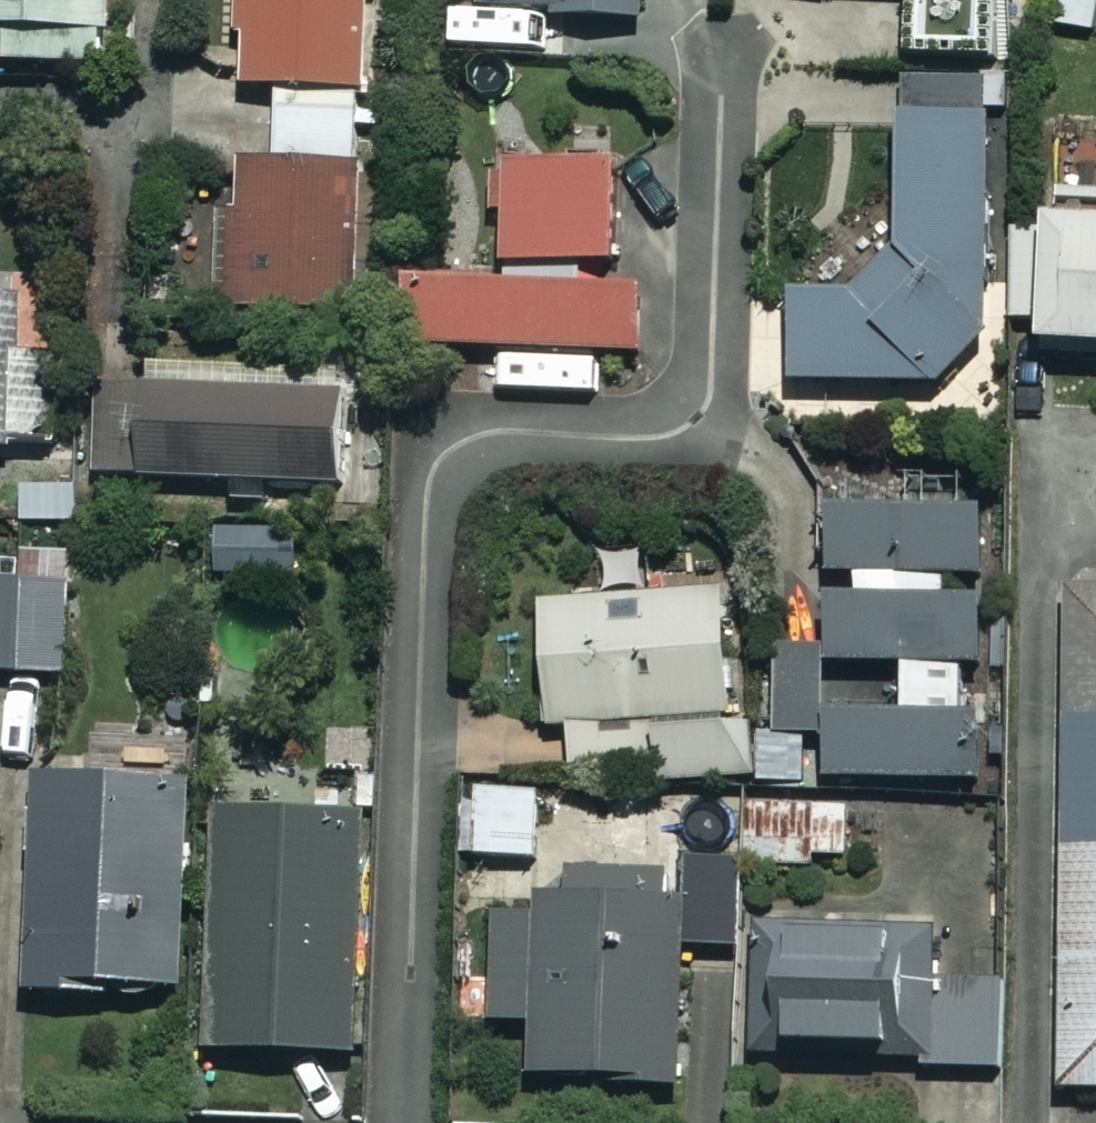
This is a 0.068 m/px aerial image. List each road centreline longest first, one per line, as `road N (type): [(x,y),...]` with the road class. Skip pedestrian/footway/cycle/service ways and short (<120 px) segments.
road 1 (residential): [(724,47),(714,396),(699,422),(671,434),(478,429),(453,442),(428,485),(405,1122)]

